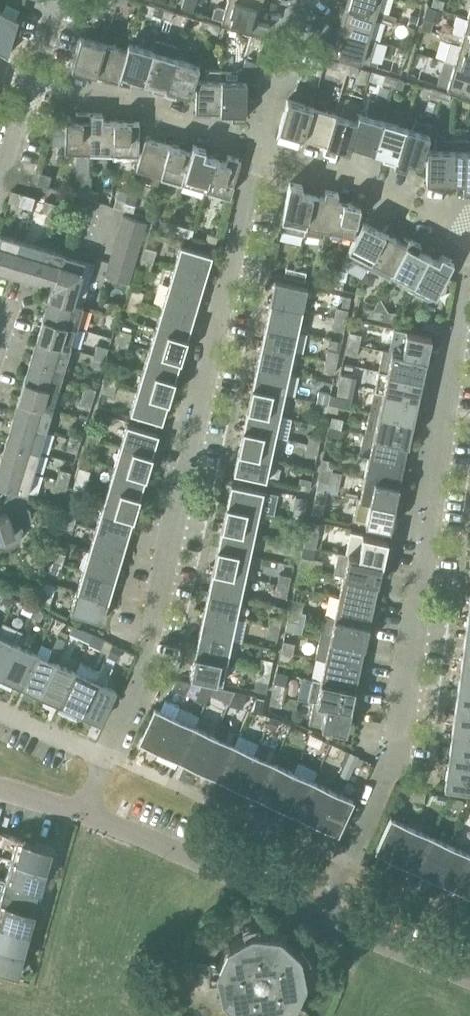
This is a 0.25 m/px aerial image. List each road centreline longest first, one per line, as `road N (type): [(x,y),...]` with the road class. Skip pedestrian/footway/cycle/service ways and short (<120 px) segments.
road 1 (residential): [(321,917),(401,733),(469,265)]
road 2 (residential): [(104,757),(143,672),(258,156)]
road 3 (residential): [(321,917),(84,813)]
road 4 (residential): [(236,146),(161,110),(32,83)]
road 5 (residential): [(469,983),(321,917)]
road 6 (residential): [(103,253),(115,213),(4,180)]
road 7 (residential): [(405,202),(364,181),(258,156)]
road 8 (residential): [(258,156),(292,40)]

